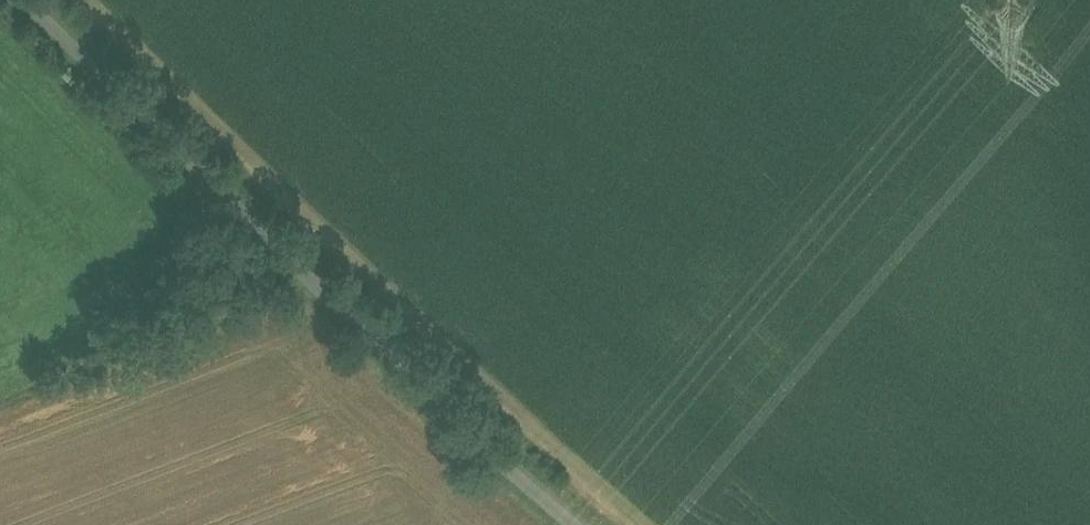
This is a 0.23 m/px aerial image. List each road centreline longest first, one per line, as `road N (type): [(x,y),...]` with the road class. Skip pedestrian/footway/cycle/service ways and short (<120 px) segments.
road 1 (unclassified): [(571,524),(25,0)]

